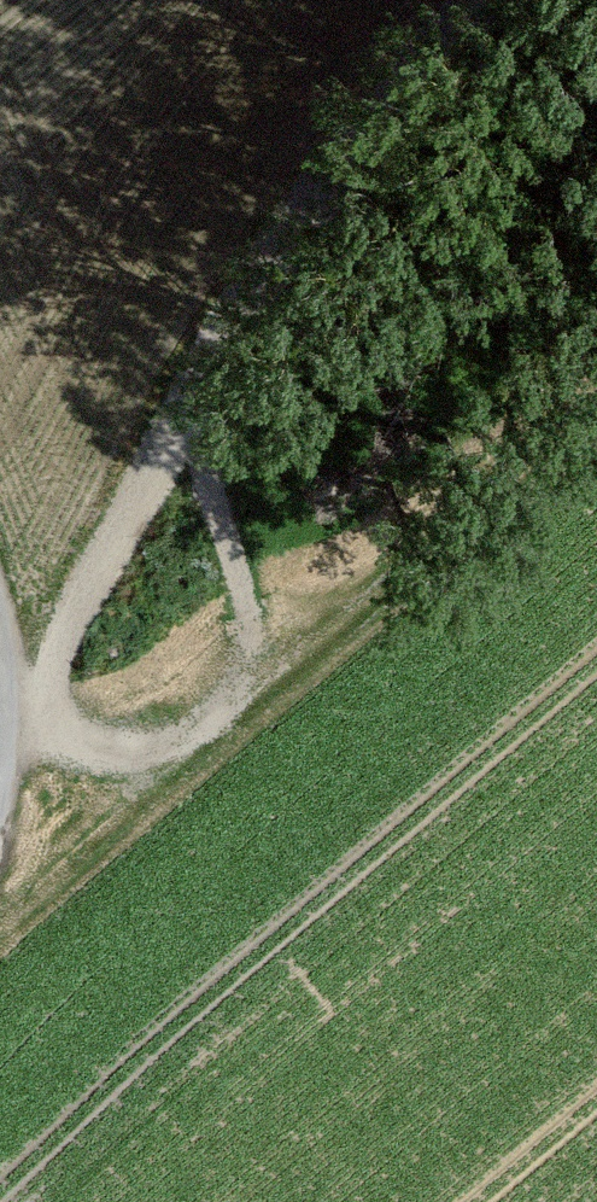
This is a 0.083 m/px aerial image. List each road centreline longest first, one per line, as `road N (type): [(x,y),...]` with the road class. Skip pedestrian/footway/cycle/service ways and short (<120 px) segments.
road 1 (track): [(471,0),(251,292),(82,612),(6,697)]
road 2 (track): [(596,408),(124,800),(73,831),(0,857)]

